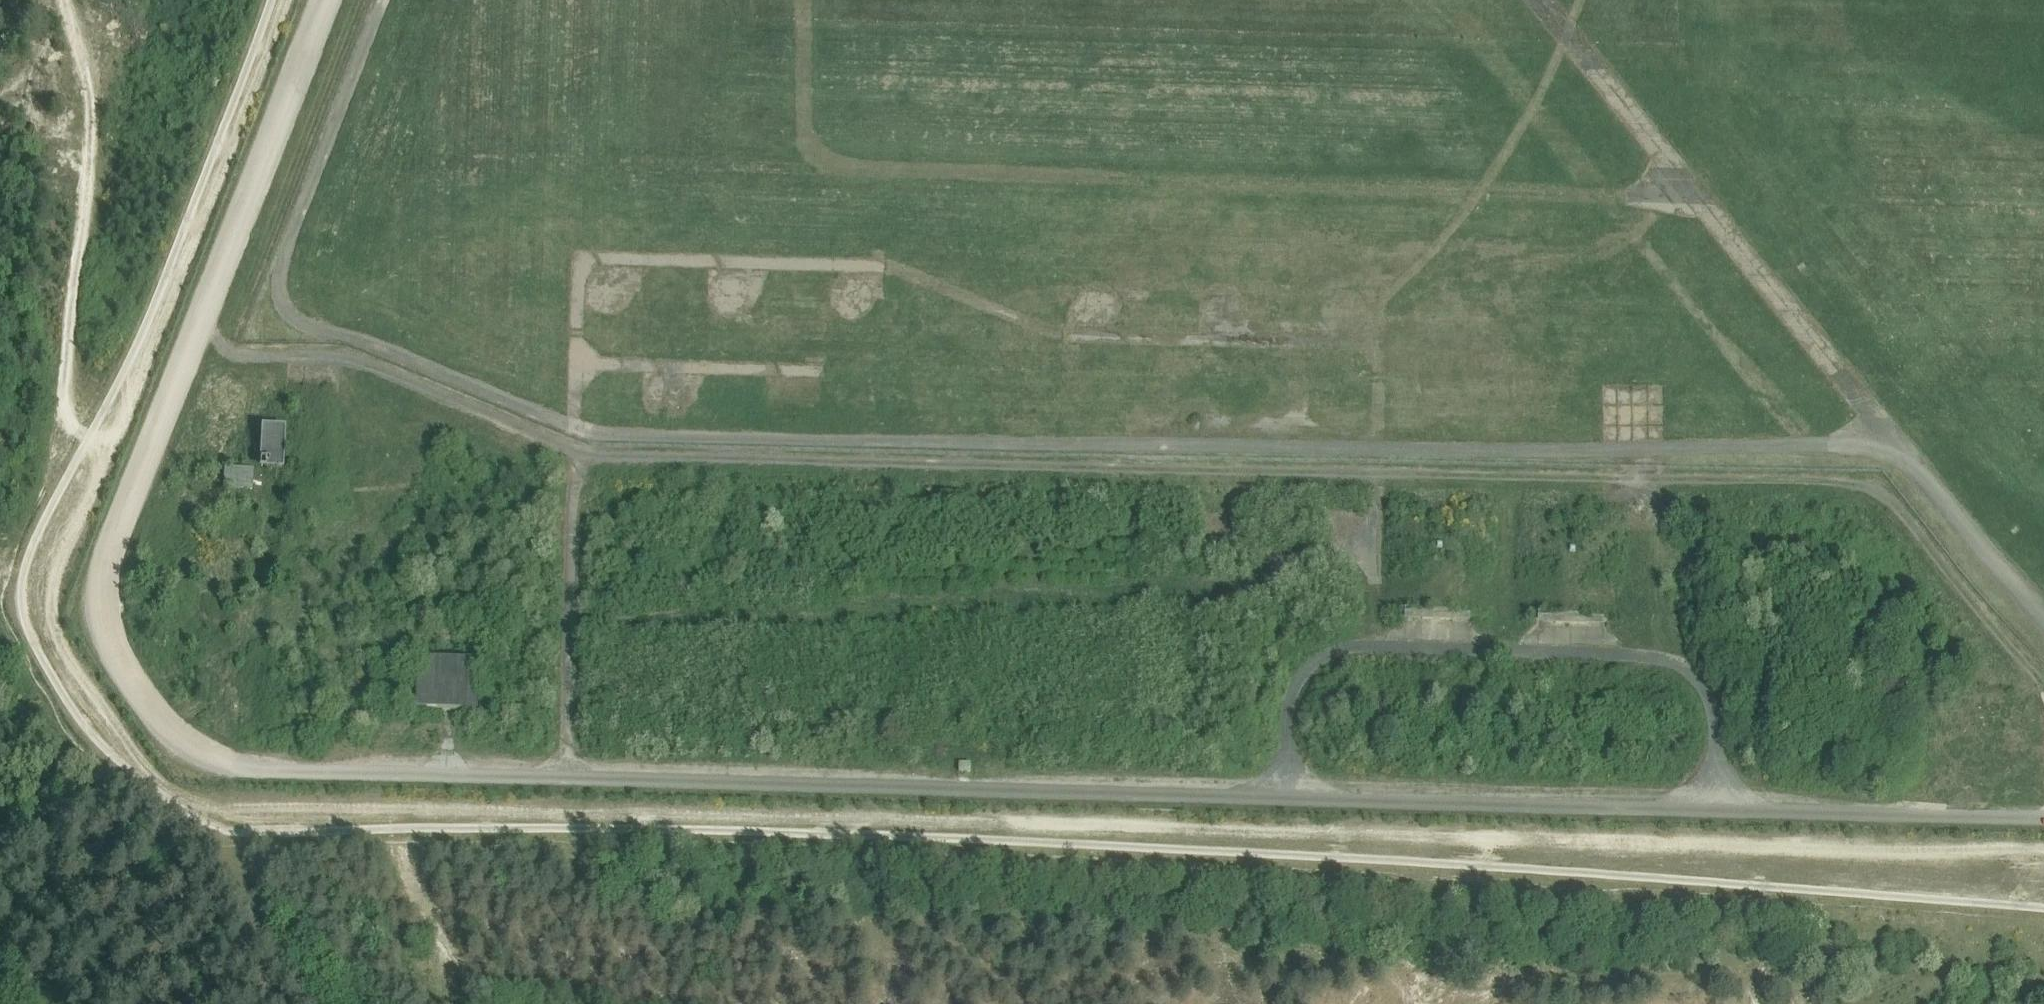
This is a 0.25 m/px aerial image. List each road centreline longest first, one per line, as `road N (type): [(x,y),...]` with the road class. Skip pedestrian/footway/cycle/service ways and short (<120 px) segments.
road 1 (track): [(2043,882),(204,817),(161,800),(45,631),(90,71),(65,0)]
road 2 (unclassified): [(2043,829),(261,787),(191,770),(154,737),(107,668),(96,607),(330,0)]
road 3 (track): [(1929,825),(1938,737),(2034,740),(2036,708),(2028,677),(1888,507),(1873,498),(599,473),(352,380),(242,377),(193,346)]
road 4 (track): [(808,0),(807,144),(823,167),(854,182),(1624,211),(1684,194)]

